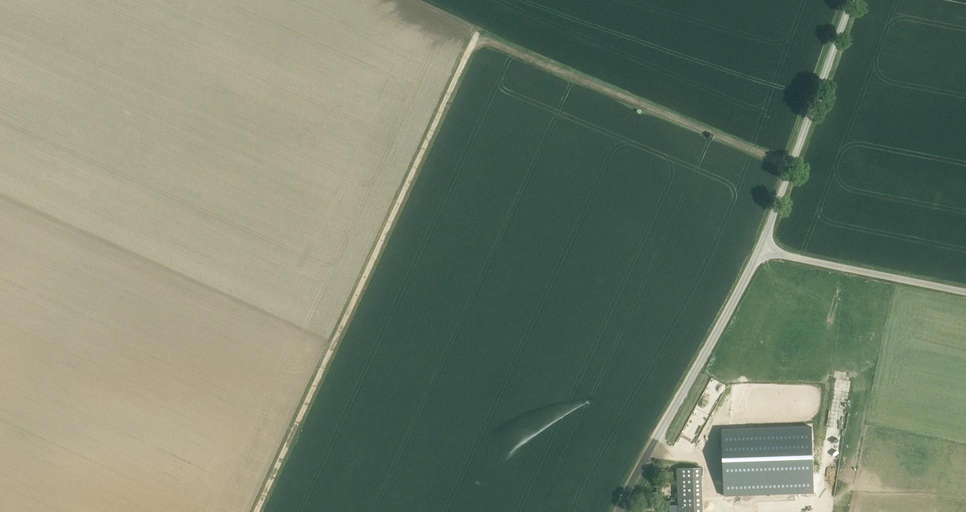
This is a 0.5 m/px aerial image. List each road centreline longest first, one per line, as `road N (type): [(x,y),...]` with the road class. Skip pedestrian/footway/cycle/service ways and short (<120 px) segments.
road 1 (track): [(257,511),(473,40),(787,164)]
road 2 (unclassified): [(614,511),(759,247)]
road 3 (unclassified): [(759,247),(846,0)]
road 4 (unclassified): [(965,288),(759,247)]

